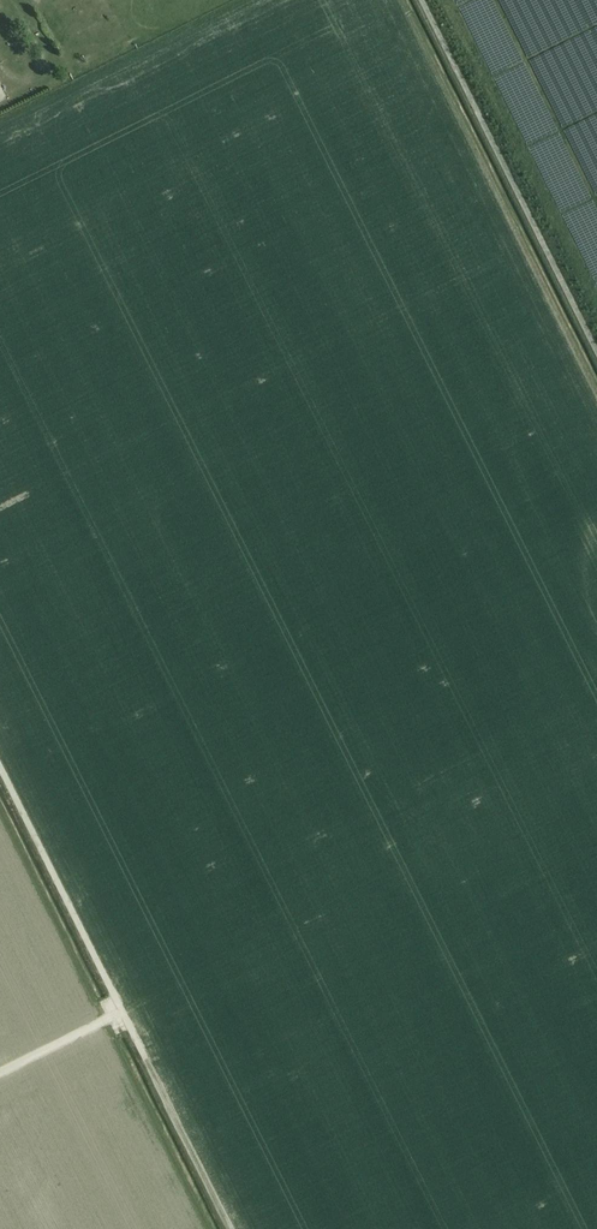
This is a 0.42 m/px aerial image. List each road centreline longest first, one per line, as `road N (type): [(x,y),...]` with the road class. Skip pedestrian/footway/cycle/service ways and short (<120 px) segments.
road 1 (track): [(230,1228),(0,768)]

